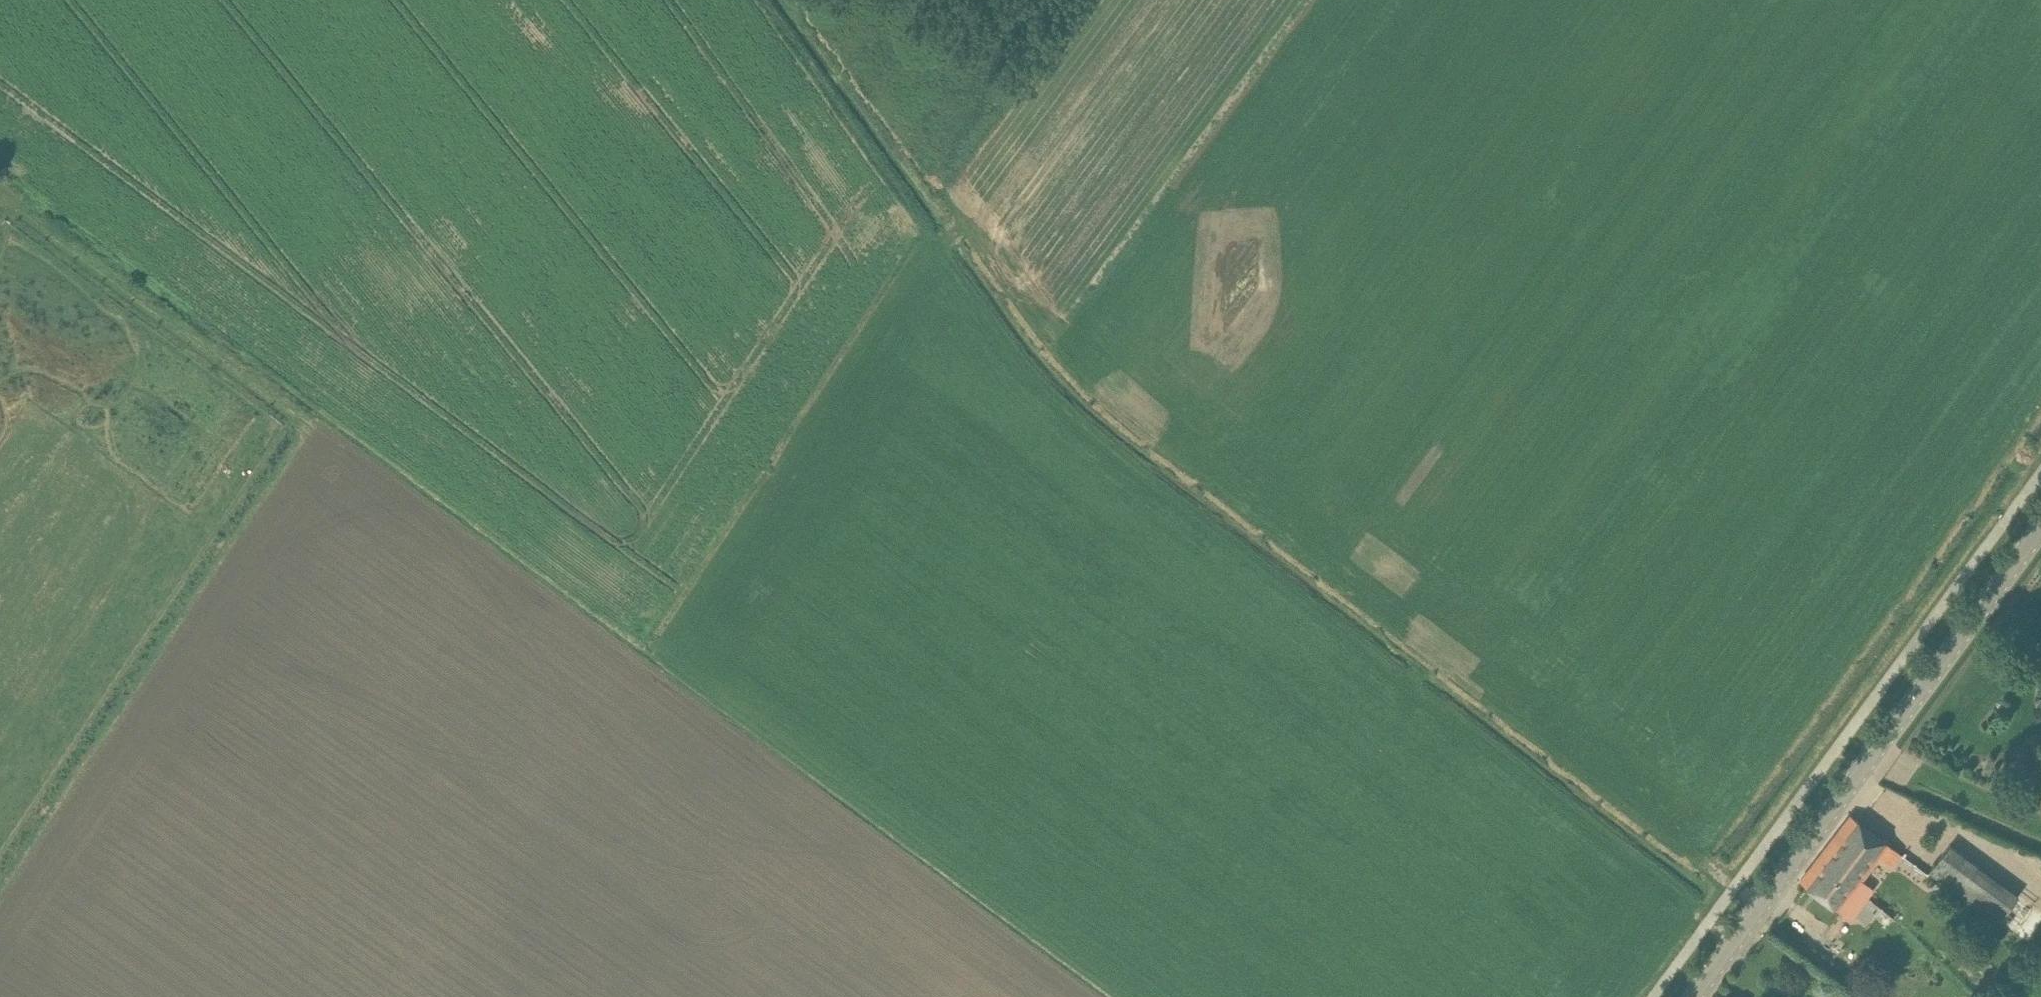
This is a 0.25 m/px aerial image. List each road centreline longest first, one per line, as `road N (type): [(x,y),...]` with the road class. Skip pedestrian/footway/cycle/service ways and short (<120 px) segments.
road 1 (tertiary): [(1697,996),(2040,533)]

